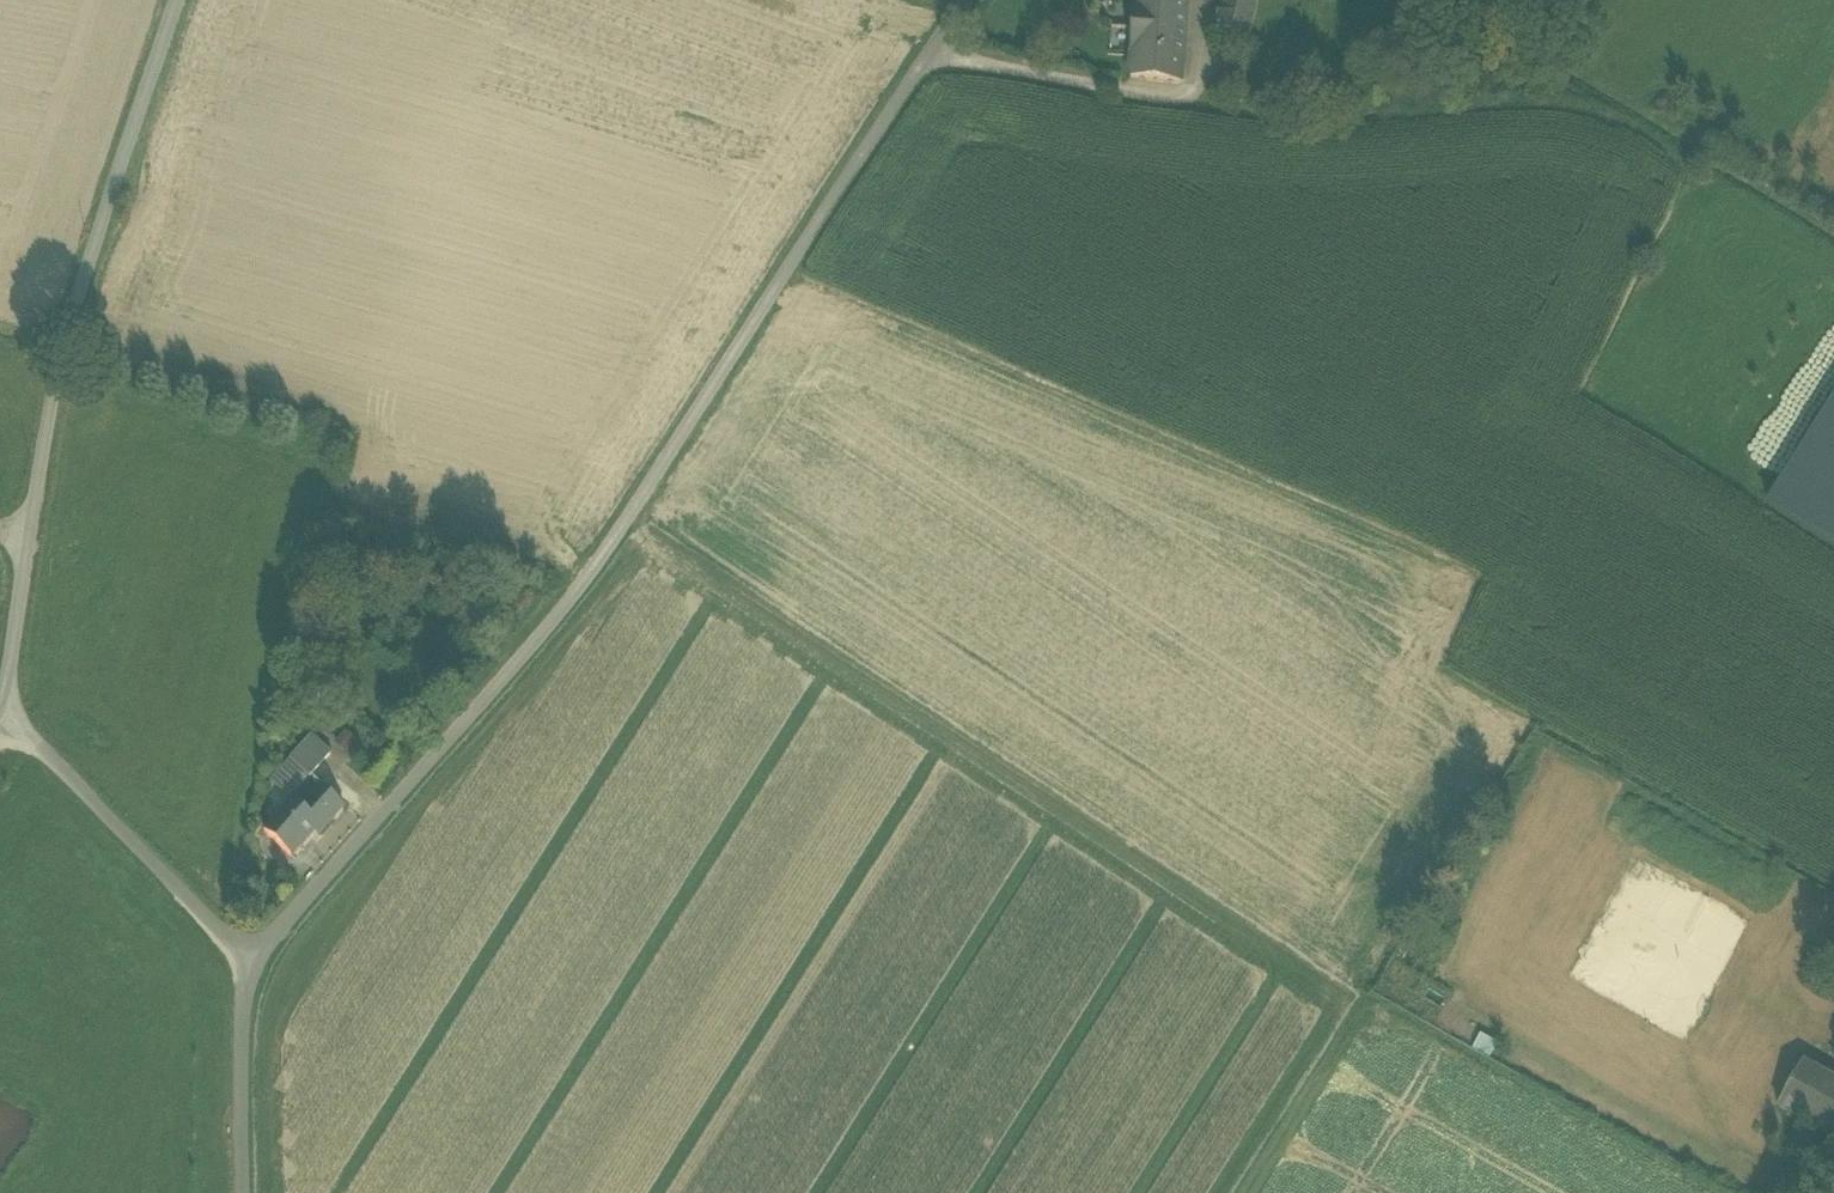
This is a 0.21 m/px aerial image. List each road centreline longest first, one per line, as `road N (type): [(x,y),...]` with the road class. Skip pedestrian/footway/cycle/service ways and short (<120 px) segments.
road 1 (unclassified): [(245,961),(509,675),(624,524),(870,134),(967,0)]
road 2 (unclassified): [(0,703),(59,350),(167,0)]
road 3 (unclassified): [(0,721),(245,961)]
road 4 (unclassified): [(243,1192),(245,961)]

